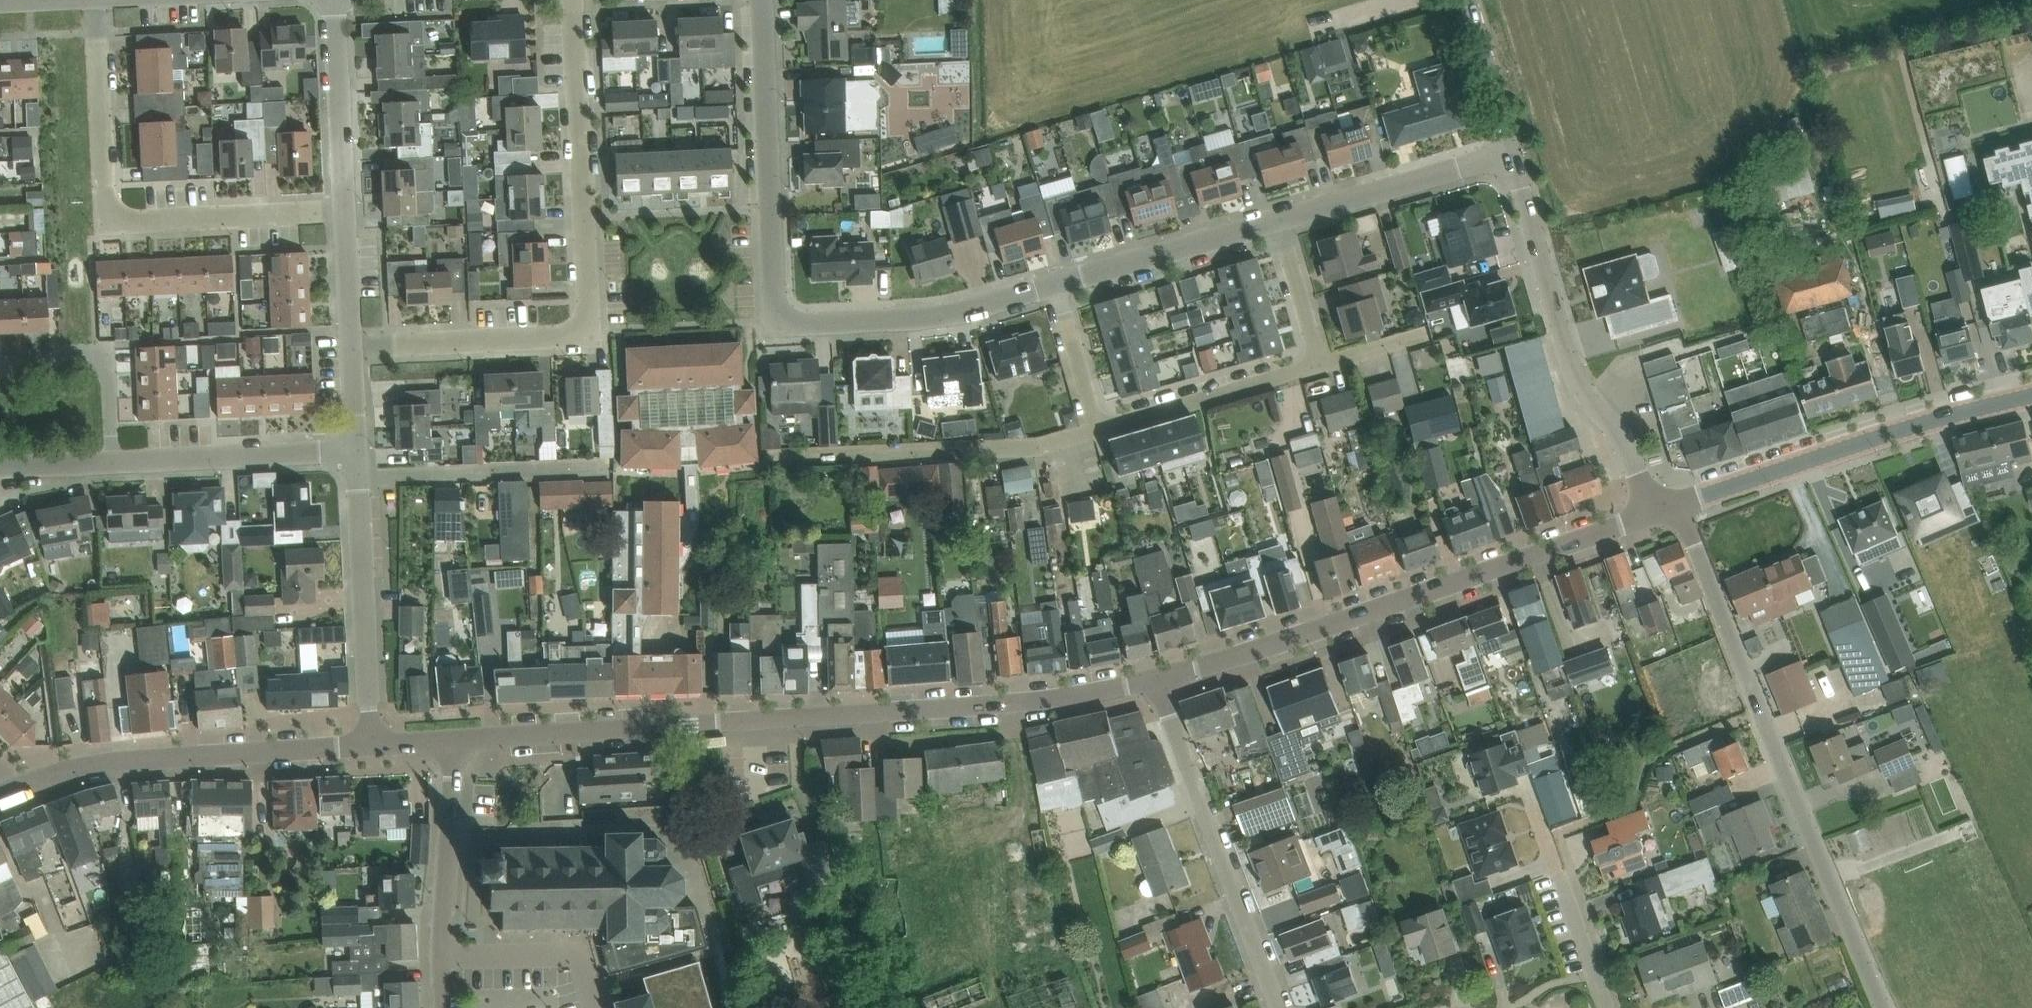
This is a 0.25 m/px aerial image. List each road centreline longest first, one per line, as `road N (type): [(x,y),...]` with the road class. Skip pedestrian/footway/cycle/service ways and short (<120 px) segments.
road 1 (tertiary): [(453,740),(1008,702),(1159,679)]
road 2 (residential): [(761,0),(775,295),(787,320),(934,316),(1056,284)]
road 3 (residential): [(351,347),(563,335),(581,326),(587,306),(574,0)]
road 4 (unclassified): [(1884,1007),(1758,712),(1683,504)]
road 5 (tertiary): [(1159,679),(1648,516)]
road 6 (residential): [(345,211),(106,222),(94,0)]
road 7 (tertiary): [(1648,516),(1632,458),(1573,370),(1510,155)]
road 8 (tertiary): [(9,786),(137,758),(372,745)]
road 9 (tertiary): [(1683,504),(1943,416),(2031,396)]
road 10 (residential): [(1279,1007),(1159,679)]
road 11 (residential): [(767,457),(1036,447),(1099,429)]
road 12 (residential): [(372,745),(357,478)]
road 13 (unclassified): [(453,740),(443,1007)]
road 14 (residential): [(357,478),(610,467)]
road 15 (residential): [(355,450),(113,461)]
road 16 (residential): [(1278,219),(1510,155)]
road 17 (residential): [(1056,284),(1278,219)]
road 18 (residential): [(1318,365),(1099,429)]
road 19 (residential): [(345,211),(333,0)]
road 20 (residential): [(113,461),(100,360),(0,361)]
road 21 (tertiary): [(1510,155),(1469,0)]
road 22 (residential): [(1278,219),(1318,365)]
road 23 (residential): [(1099,429),(1056,284)]
road 24 (residential): [(351,347),(345,211)]
road 25 (residential): [(1607,1007),(1562,879)]

